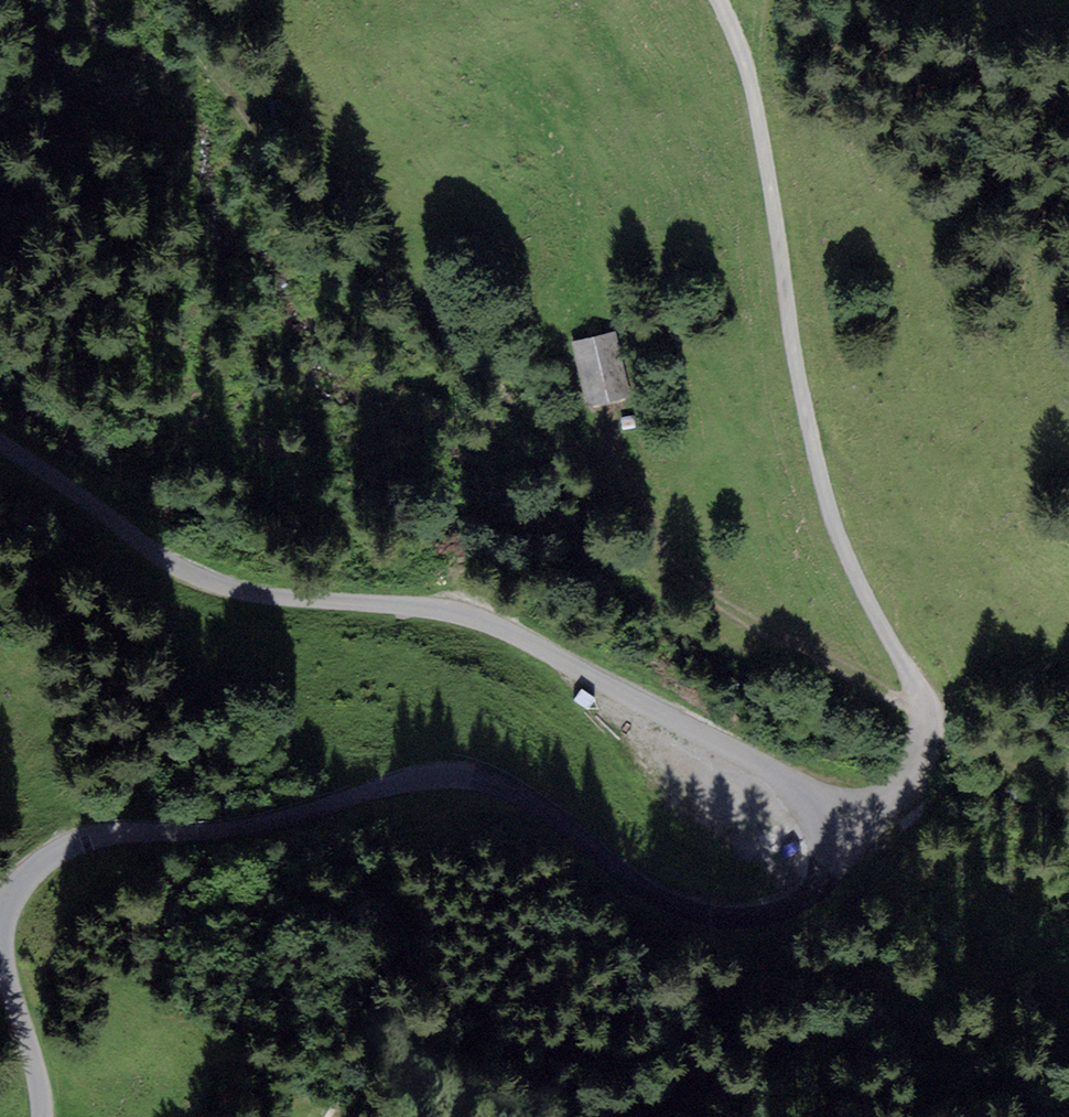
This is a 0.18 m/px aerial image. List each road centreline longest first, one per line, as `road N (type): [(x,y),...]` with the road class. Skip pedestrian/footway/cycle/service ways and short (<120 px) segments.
road 1 (unclassified): [(879,823),(796,901),(716,907),(600,855),(485,780),(429,778),(257,826),(93,838),(53,854),(11,896),(0,949),(43,1116)]
road 2 (track): [(168,0),(341,229),(711,583),(872,681),(918,695)]
road 3 (unclassified): [(879,823),(522,640),(390,606),(228,591),(175,564),(0,444)]
road 4 (unclassified): [(719,0),(752,75),(819,475),(864,594),(909,666),(929,730),(904,799),(879,823)]

